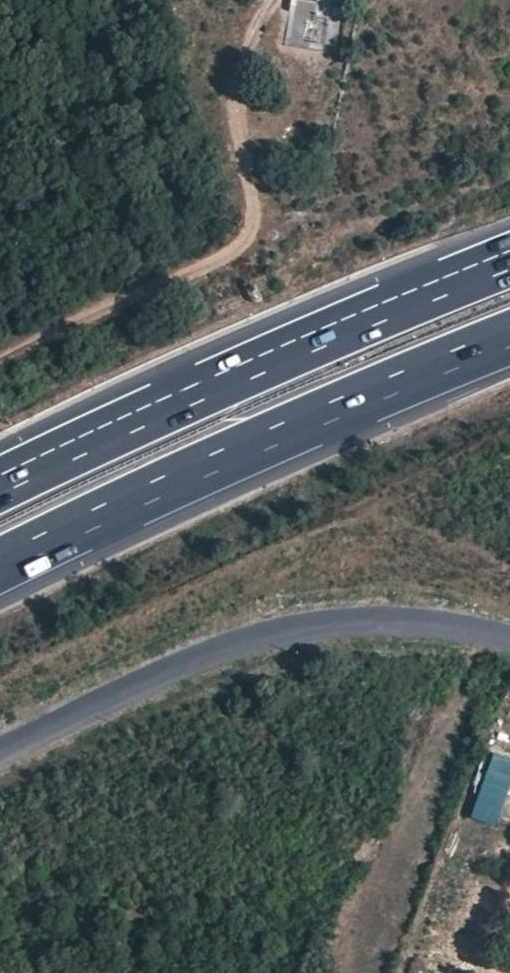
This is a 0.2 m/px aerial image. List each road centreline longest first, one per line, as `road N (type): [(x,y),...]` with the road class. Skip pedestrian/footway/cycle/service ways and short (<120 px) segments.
road 1 (motorway): [(0,566),(341,407),(509,338)]
road 2 (motorway): [(509,260),(0,486)]
road 3 (unclassified): [(0,756),(179,665),(291,625),(413,623),(509,636)]
road 4 (track): [(0,352),(237,244),(253,212),(231,93),(276,0)]

